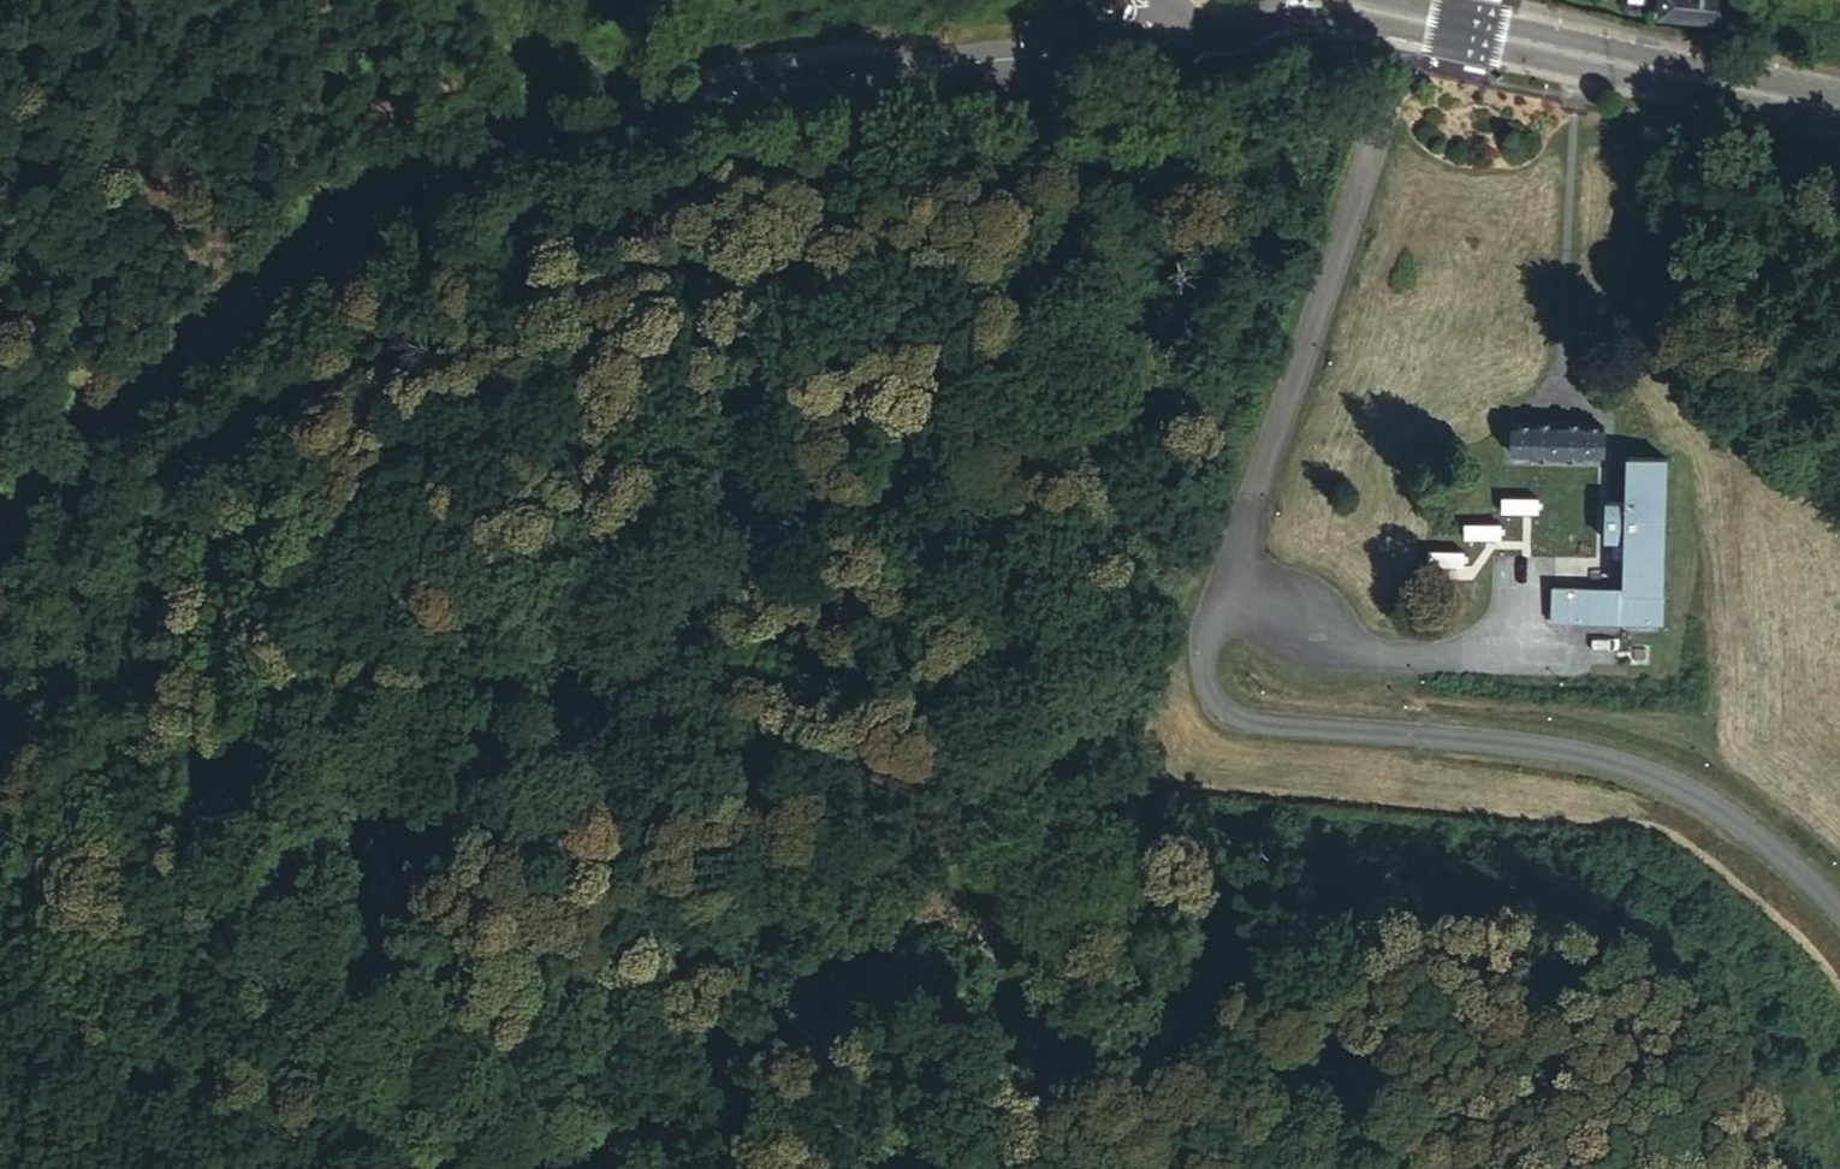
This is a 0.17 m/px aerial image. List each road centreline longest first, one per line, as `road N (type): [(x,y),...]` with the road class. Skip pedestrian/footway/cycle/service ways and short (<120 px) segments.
road 1 (tertiary): [(1110,42),(957,69),(759,71),(501,128),(303,250),(0,524)]
road 2 (primary): [(1275,8),(1700,81)]
road 3 (primary): [(1700,81),(1553,35),(1389,0)]
road 4 (primary): [(1839,108),(1700,81)]

